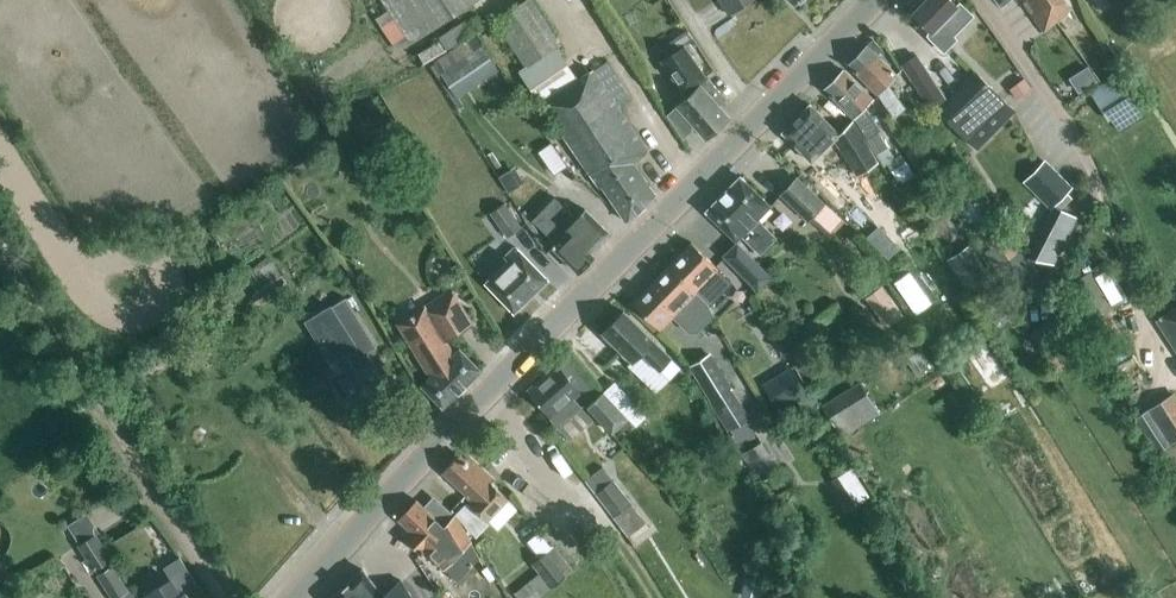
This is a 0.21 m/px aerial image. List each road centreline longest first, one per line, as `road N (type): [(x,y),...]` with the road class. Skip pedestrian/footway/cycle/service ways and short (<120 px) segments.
road 1 (tertiary): [(301,597),(875,0)]

